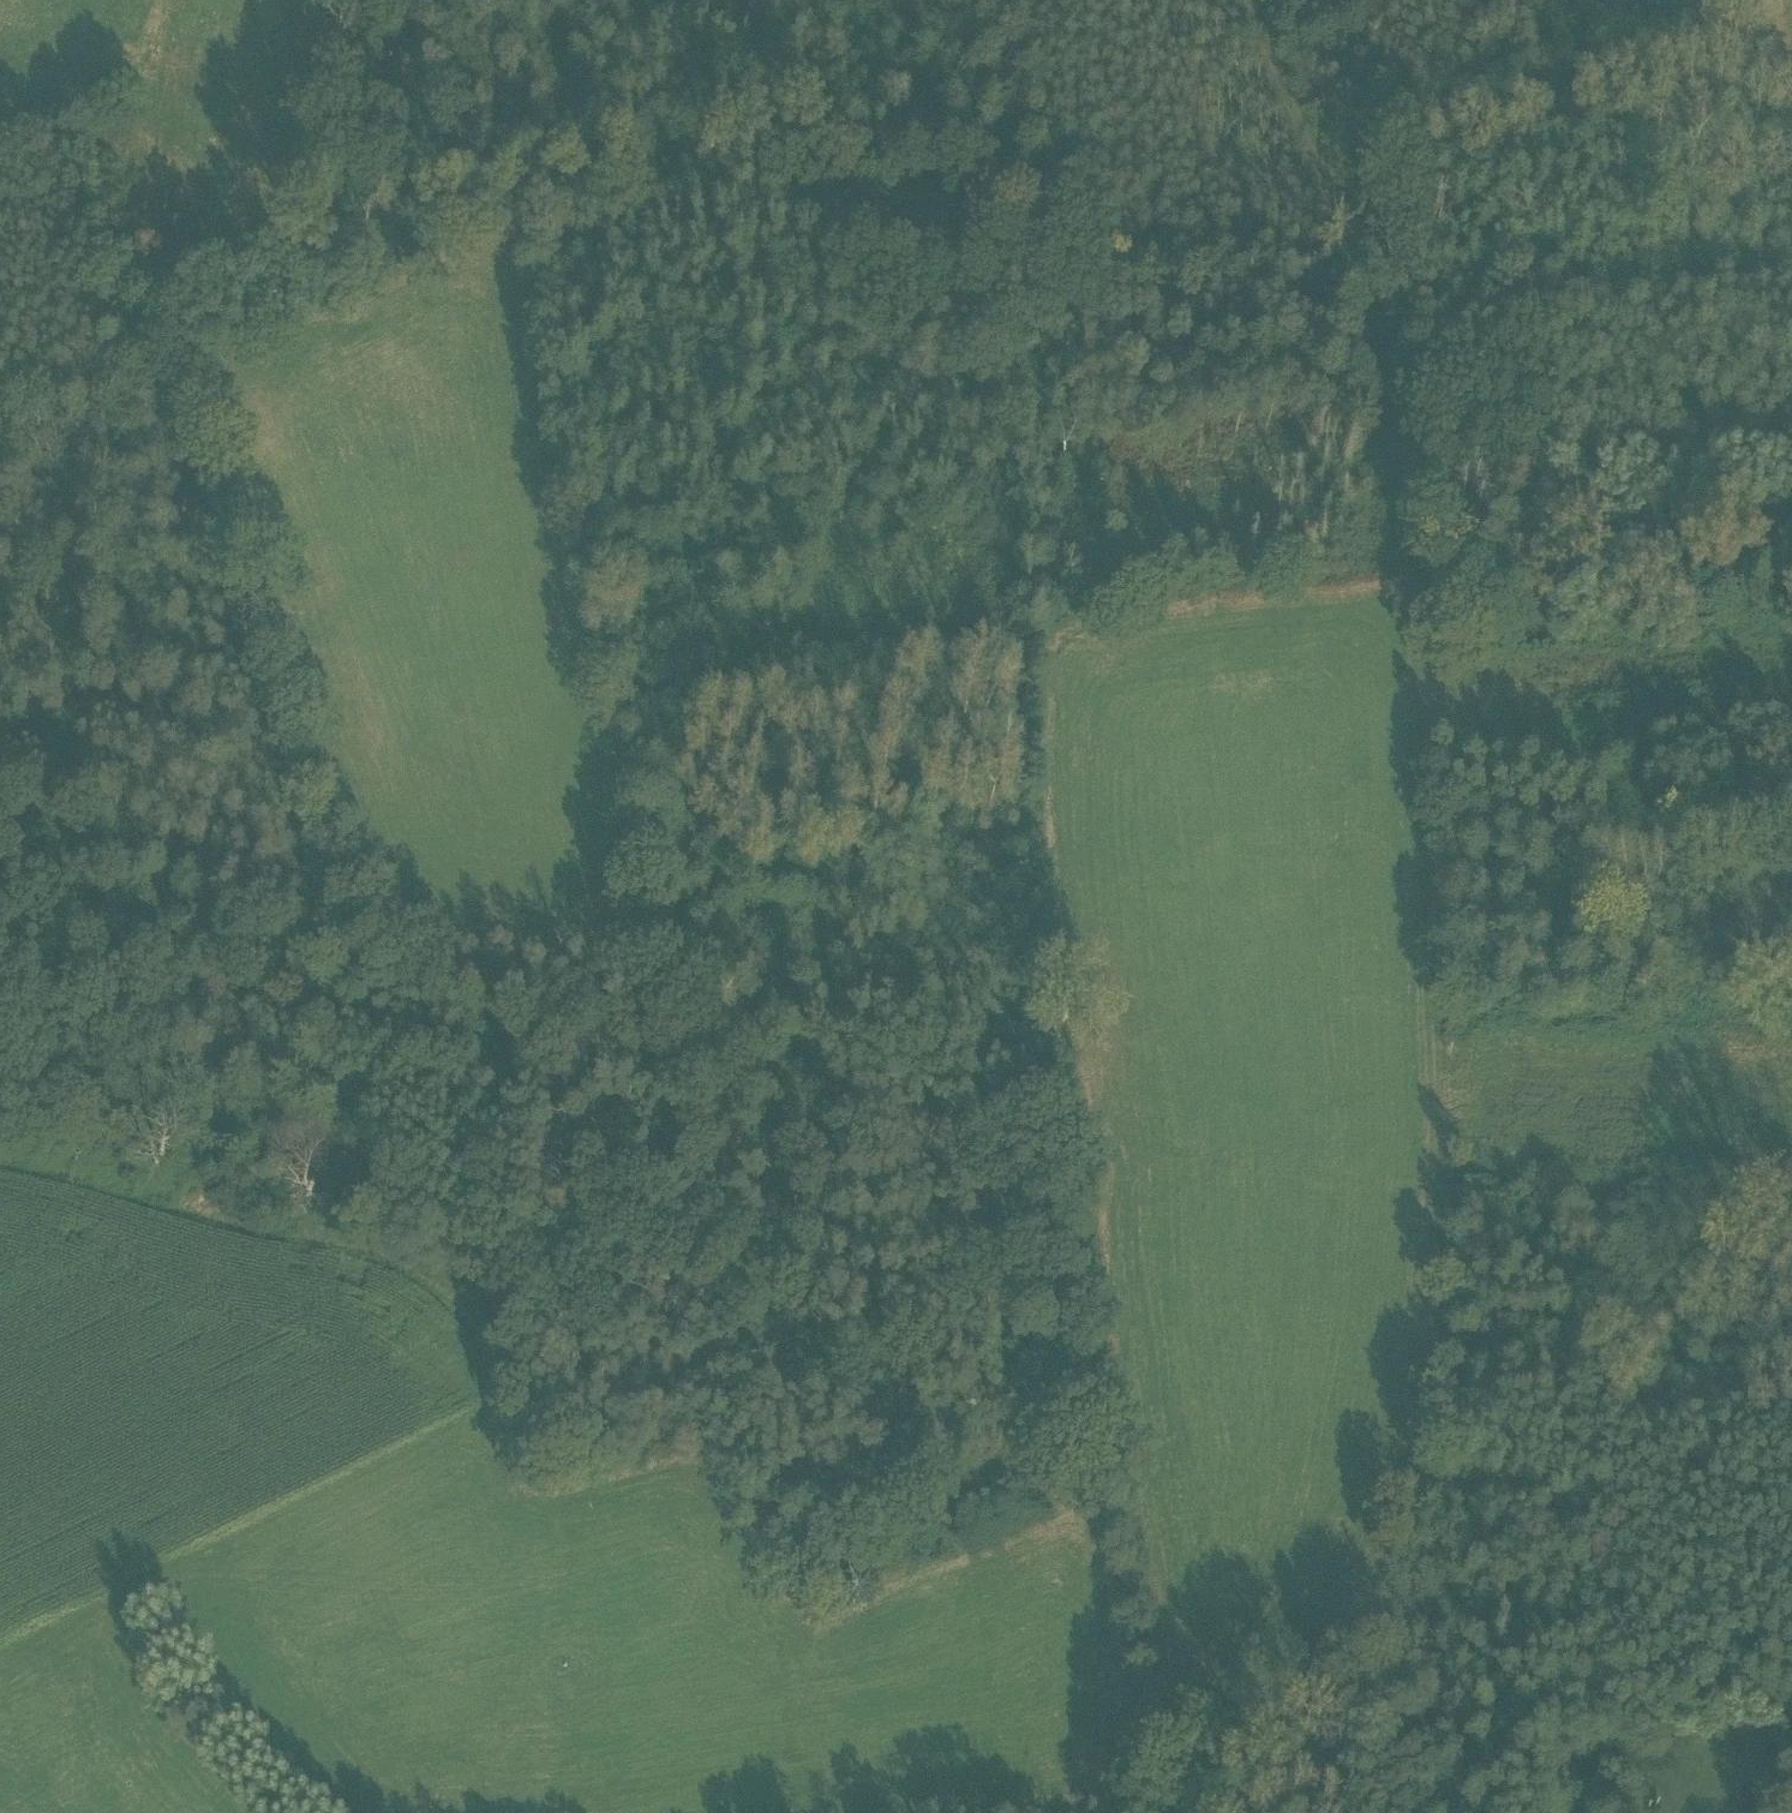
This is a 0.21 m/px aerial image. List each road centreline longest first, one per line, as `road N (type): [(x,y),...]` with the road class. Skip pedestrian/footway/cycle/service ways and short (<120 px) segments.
road 1 (track): [(1264,0),(1350,193),(1395,333),(1427,722),(1441,1103),(1413,1455),(1396,1523),(1327,1652),(1320,1696)]
road 2 (track): [(1350,193),(1413,132),(1787,52)]
road 3 (track): [(1191,1812),(1211,1759),(1320,1696)]

